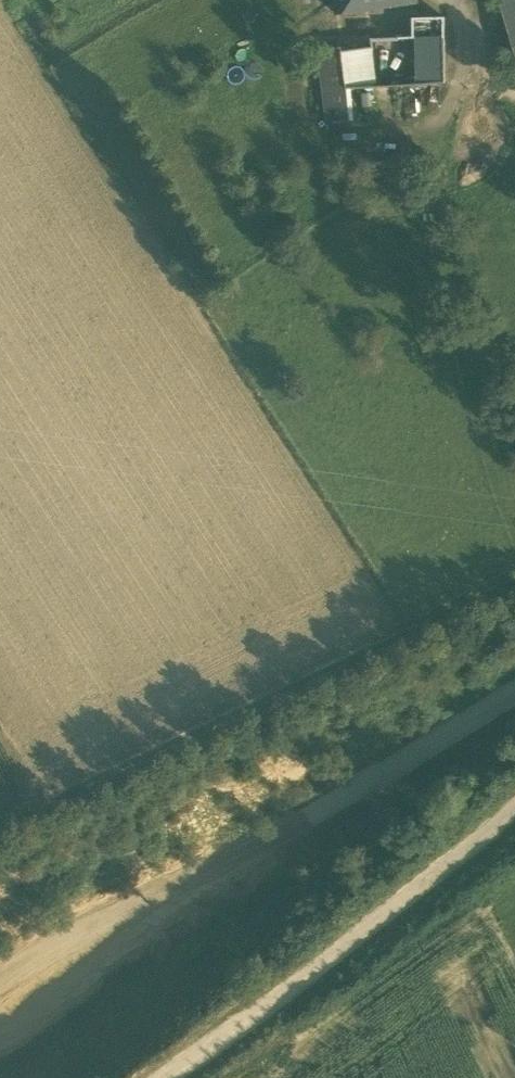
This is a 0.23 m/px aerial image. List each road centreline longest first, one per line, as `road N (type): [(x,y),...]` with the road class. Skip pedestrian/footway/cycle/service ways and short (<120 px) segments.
road 1 (track): [(514,582),(0,828)]

